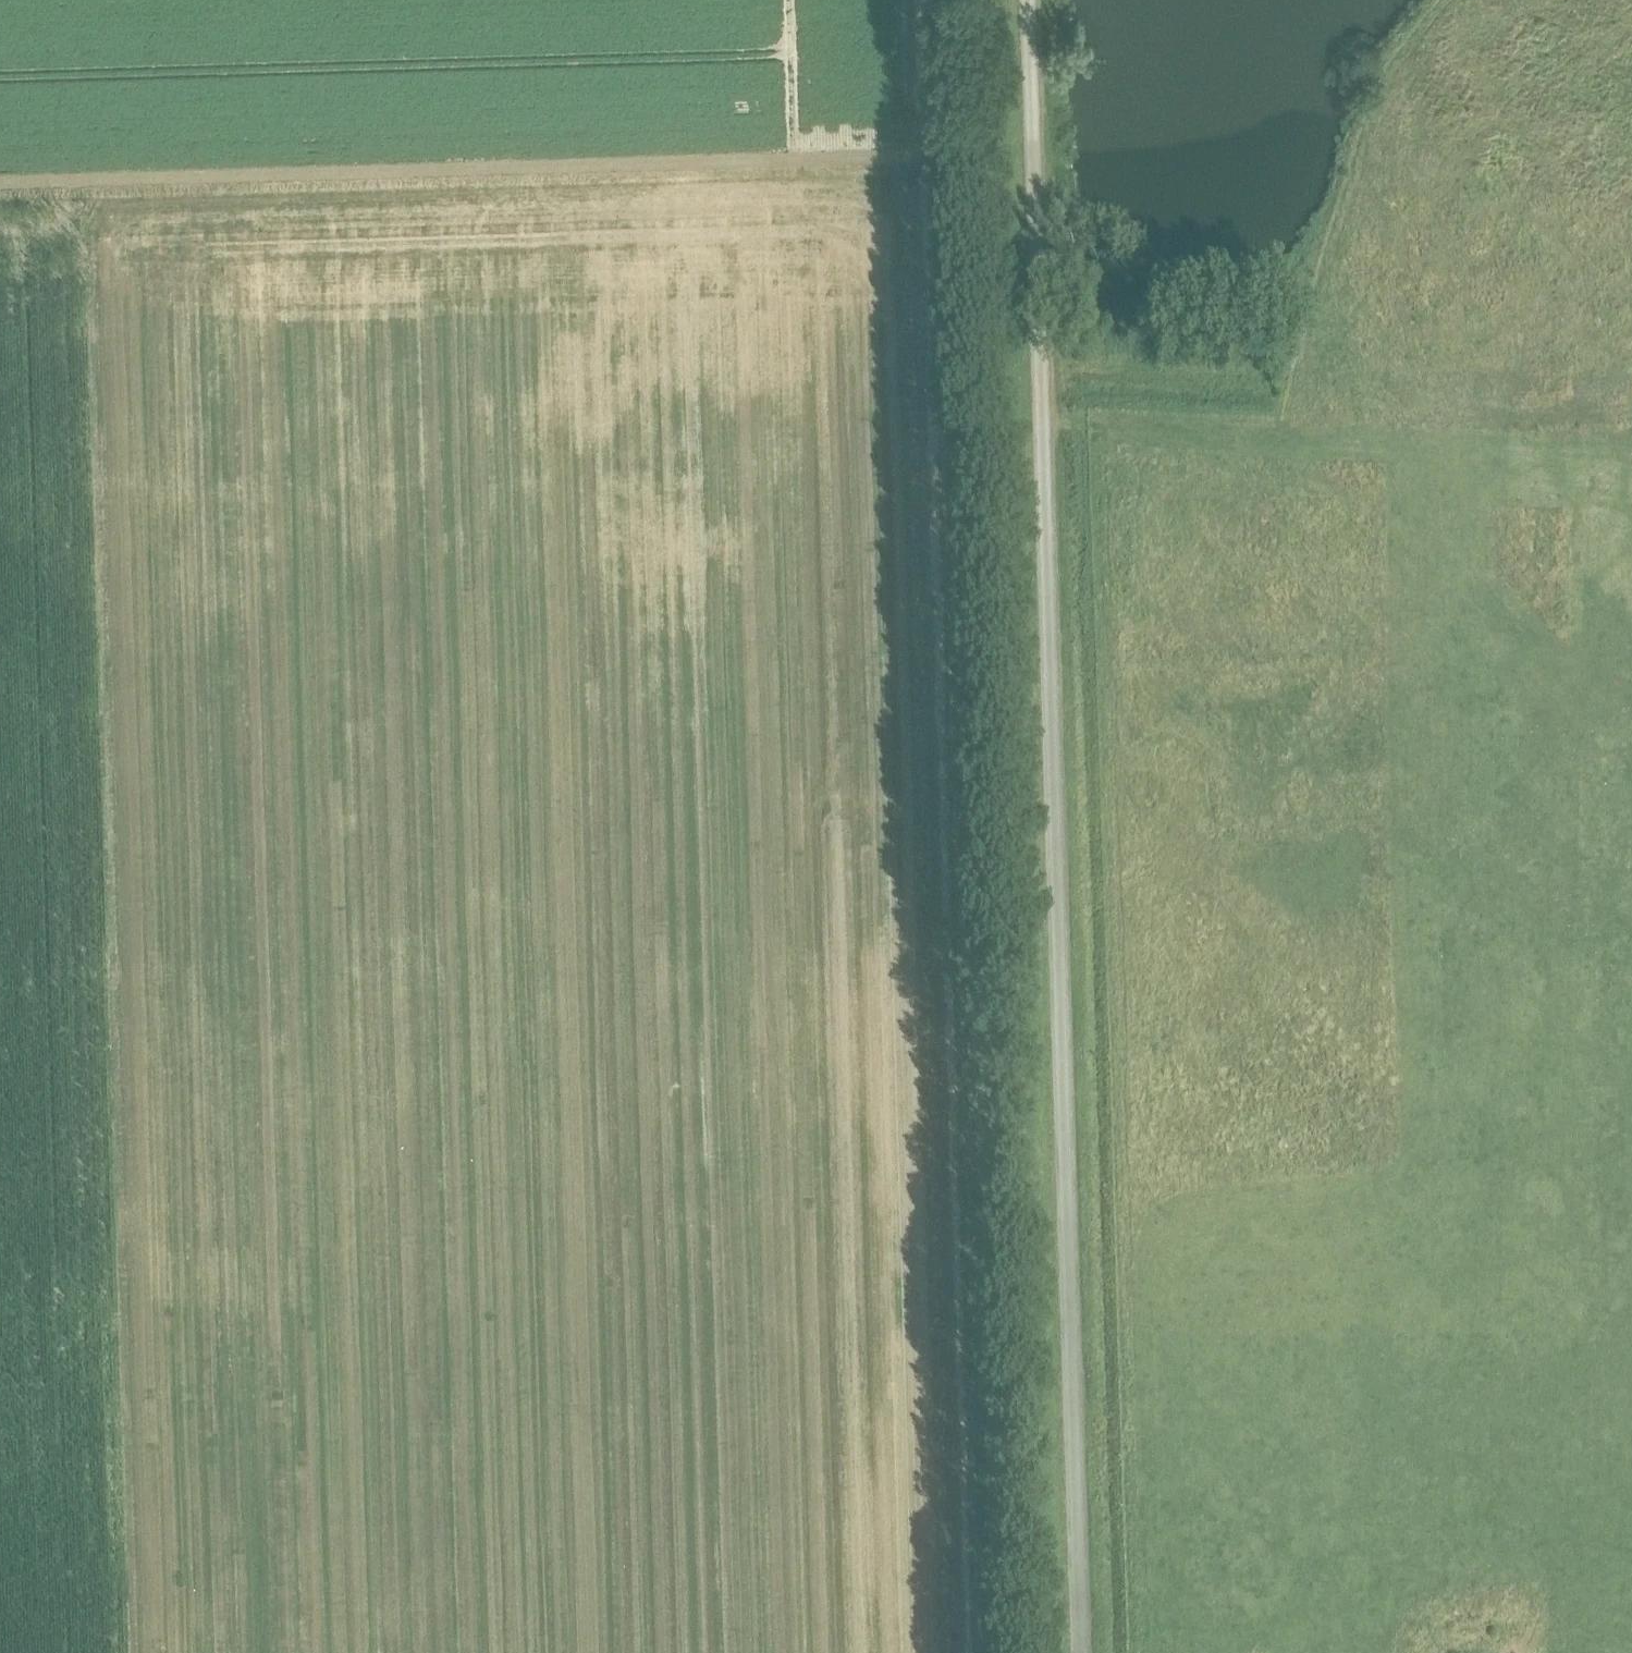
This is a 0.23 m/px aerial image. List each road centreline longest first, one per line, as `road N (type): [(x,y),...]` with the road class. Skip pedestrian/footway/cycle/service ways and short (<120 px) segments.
road 1 (unclassified): [(1086,1652),(1074,1030),(1038,0)]
road 2 (track): [(967,1652),(928,0)]

